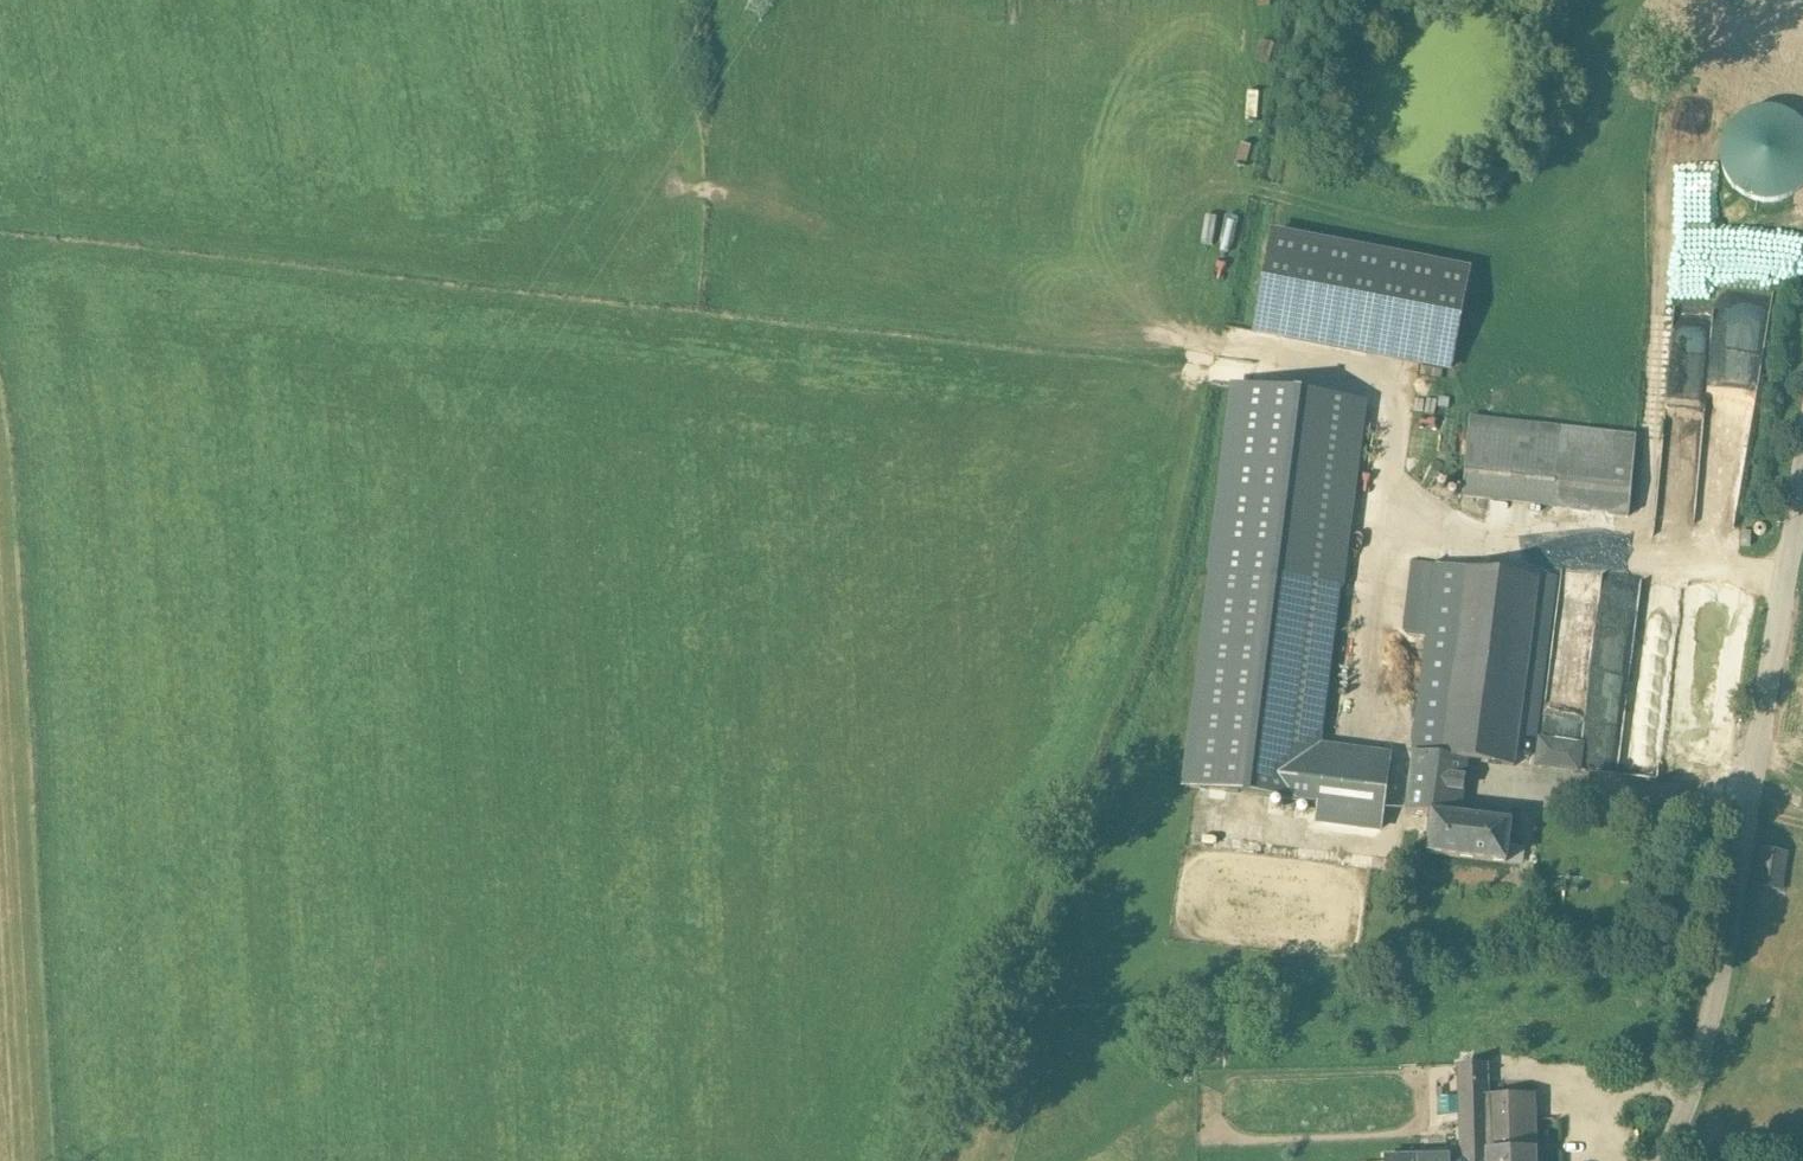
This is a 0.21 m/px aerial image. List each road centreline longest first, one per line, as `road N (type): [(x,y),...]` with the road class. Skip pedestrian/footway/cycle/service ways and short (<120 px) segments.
road 1 (unclassified): [(1802,487),(1725,946),(1693,1090),(1659,1160)]

